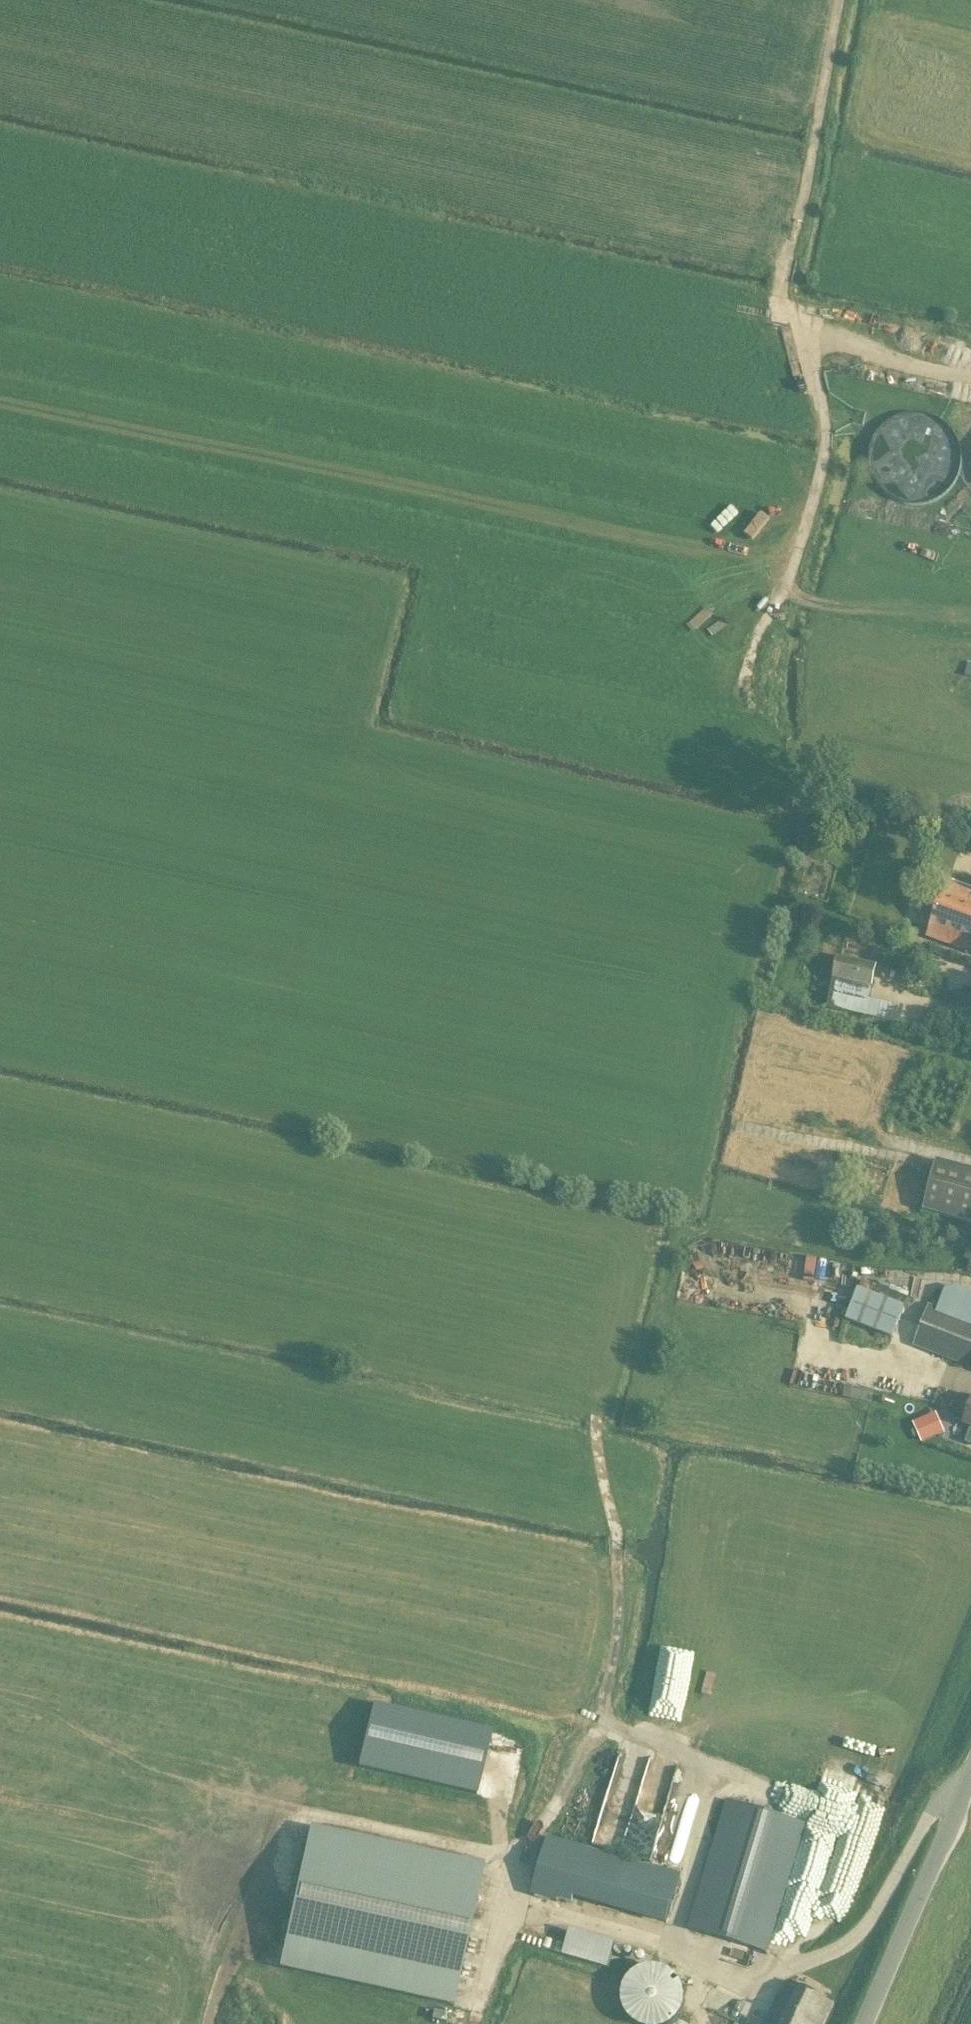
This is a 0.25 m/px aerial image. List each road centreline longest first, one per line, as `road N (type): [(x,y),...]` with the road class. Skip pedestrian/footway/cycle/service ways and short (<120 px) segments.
road 1 (unclassified): [(864,2023),(970,1779)]

